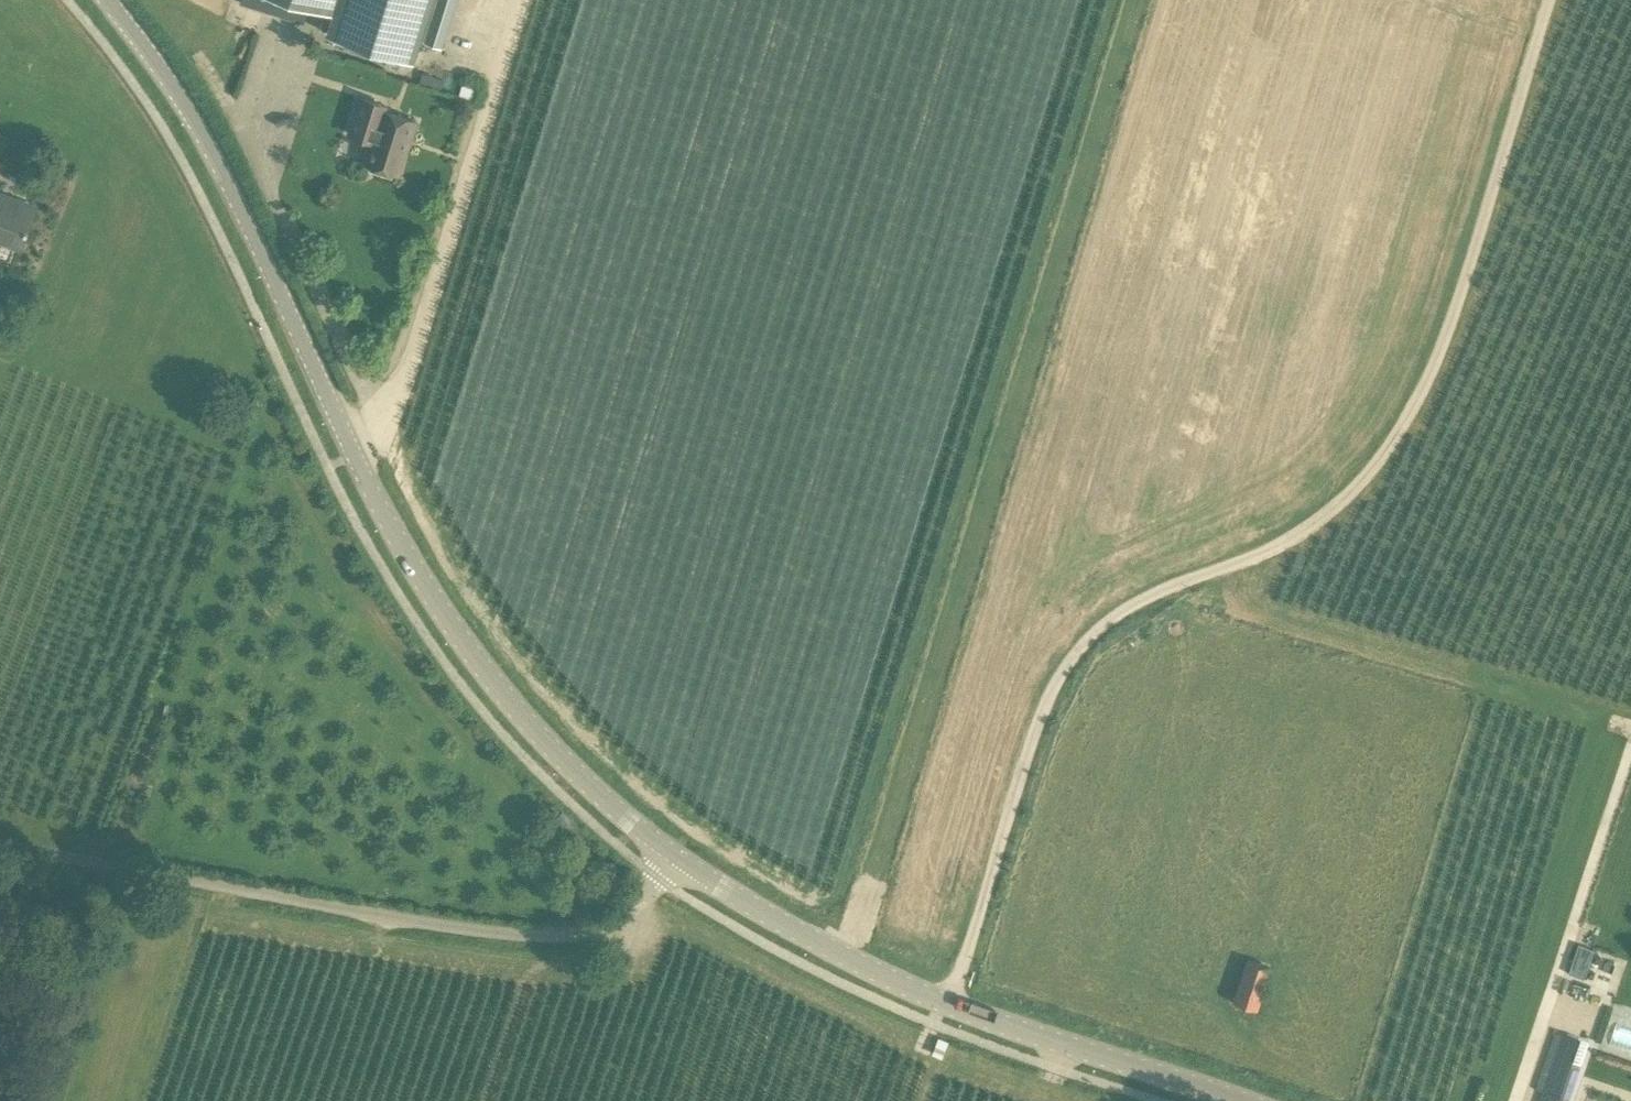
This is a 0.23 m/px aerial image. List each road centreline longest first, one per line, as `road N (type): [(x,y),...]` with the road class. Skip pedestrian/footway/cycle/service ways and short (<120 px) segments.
road 1 (tertiary): [(674,865),(559,766),(431,609),(194,106),(113,0)]
road 2 (unclassified): [(674,865),(639,899),(596,921),(536,928),(0,842)]
road 3 (tertiary): [(1241,1100),(948,1009),(818,952),(674,865)]

